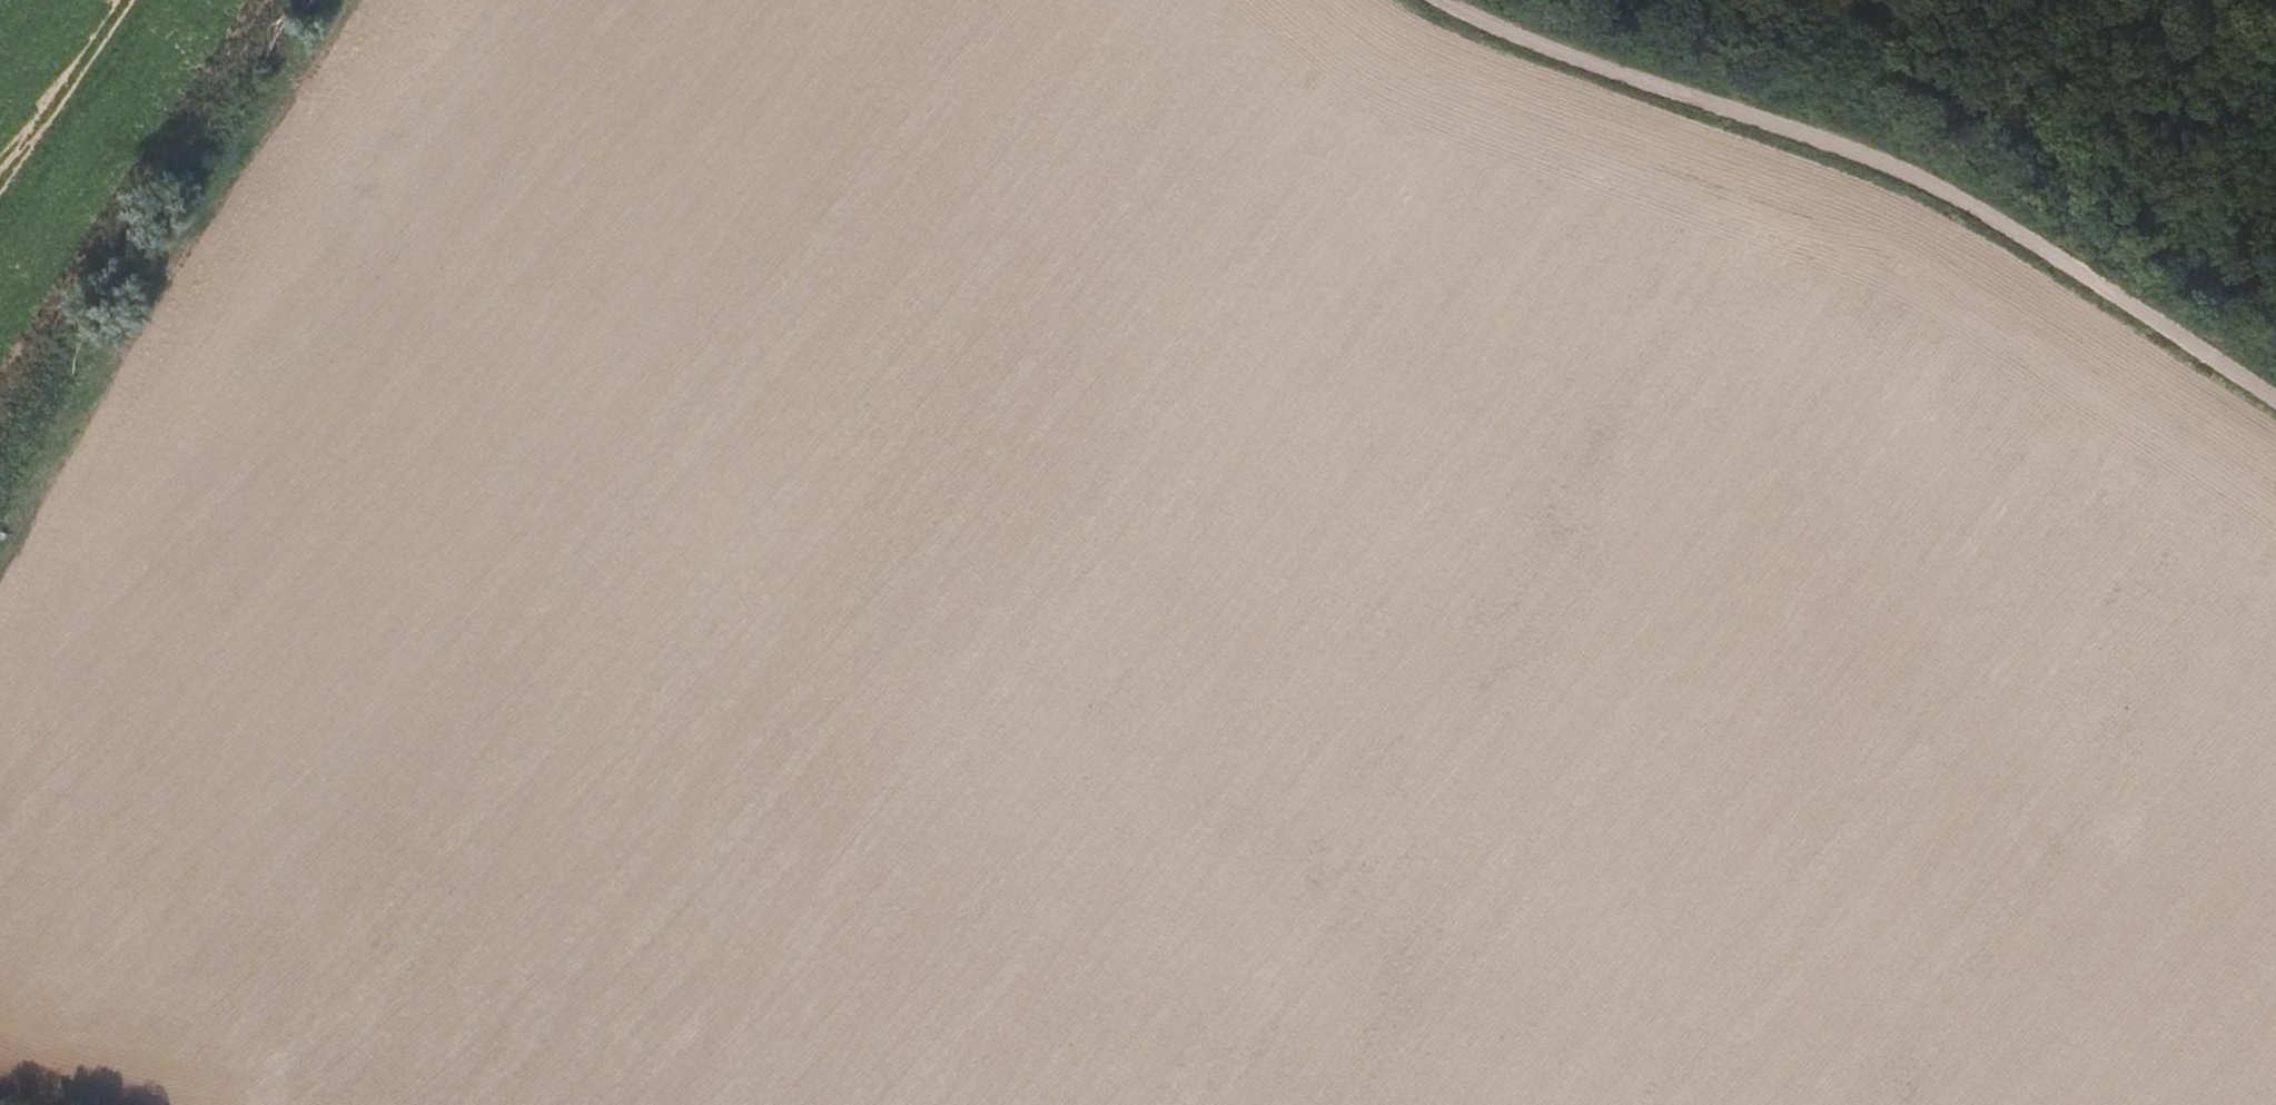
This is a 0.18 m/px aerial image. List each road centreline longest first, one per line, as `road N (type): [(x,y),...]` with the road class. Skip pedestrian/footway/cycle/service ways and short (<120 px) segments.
road 1 (track): [(2092,0),(2218,57),(2275,67)]

